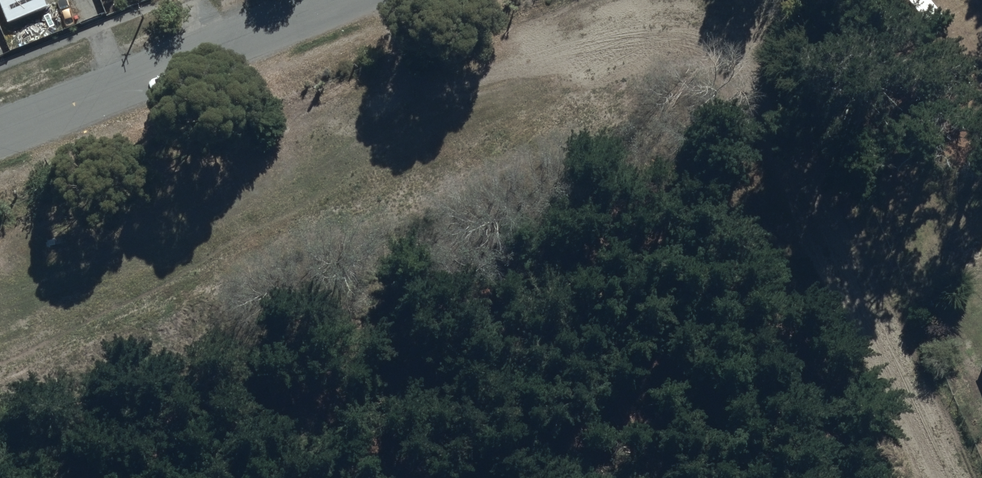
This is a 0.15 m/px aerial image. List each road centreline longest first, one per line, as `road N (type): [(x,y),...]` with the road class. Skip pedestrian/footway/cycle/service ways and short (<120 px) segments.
road 1 (track): [(780,111),(0,409)]
road 2 (track): [(780,111),(908,477)]
road 3 (tertiary): [(0,141),(360,0)]

